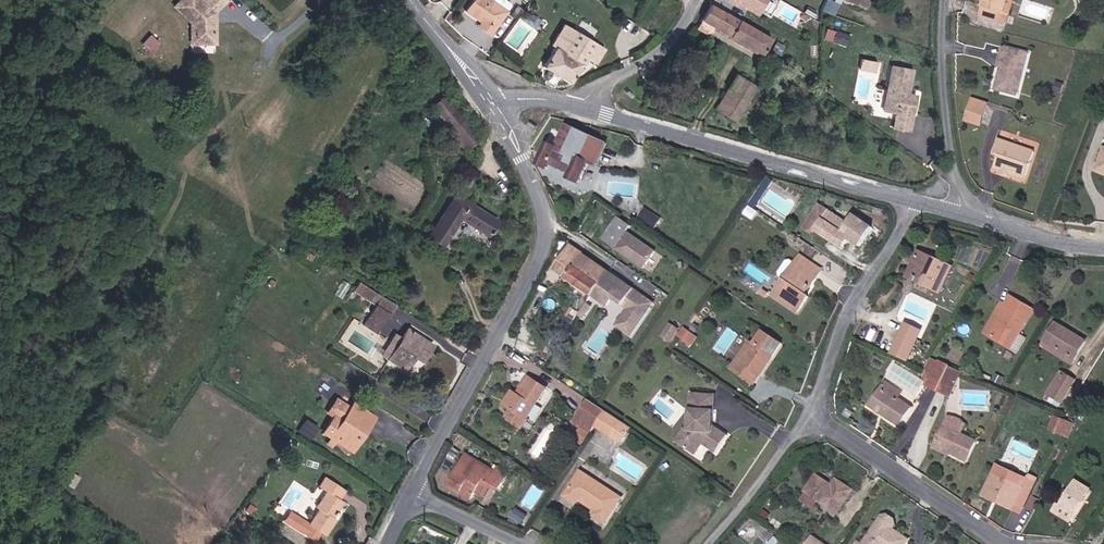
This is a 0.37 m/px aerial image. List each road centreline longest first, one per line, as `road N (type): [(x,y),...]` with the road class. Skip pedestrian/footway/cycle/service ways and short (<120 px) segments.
road 1 (residential): [(416,490),(541,259),(549,215),(494,99)]
road 2 (tertiary): [(581,106),(916,203)]
road 3 (residential): [(815,415),(854,304),(916,203)]
road 4 (residential): [(1013,543),(815,415)]
road 5 (unclassified): [(946,0),(940,49),(953,213)]
road 6 (residential): [(710,543),(815,415)]
road 7 (unclassified): [(698,0),(677,37),(581,106)]
road 8 (tertiary): [(953,213),(1103,244)]
road 9 (tertiary): [(411,0),(494,99)]
road 10 (residential): [(528,543),(416,490)]

